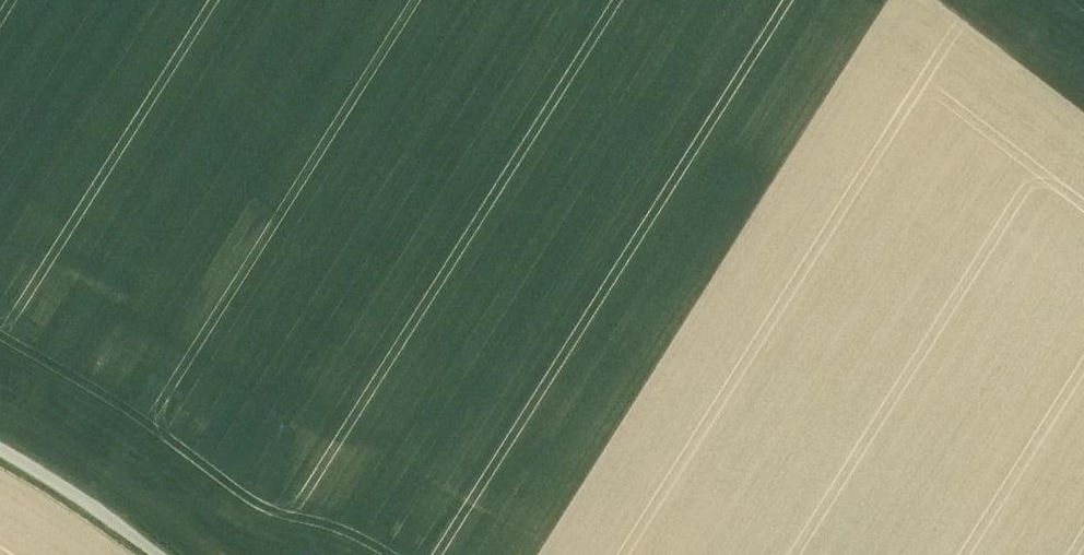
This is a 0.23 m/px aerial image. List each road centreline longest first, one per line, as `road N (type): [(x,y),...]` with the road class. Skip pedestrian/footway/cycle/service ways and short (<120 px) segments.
road 1 (unclassified): [(159,554),(0,448)]

